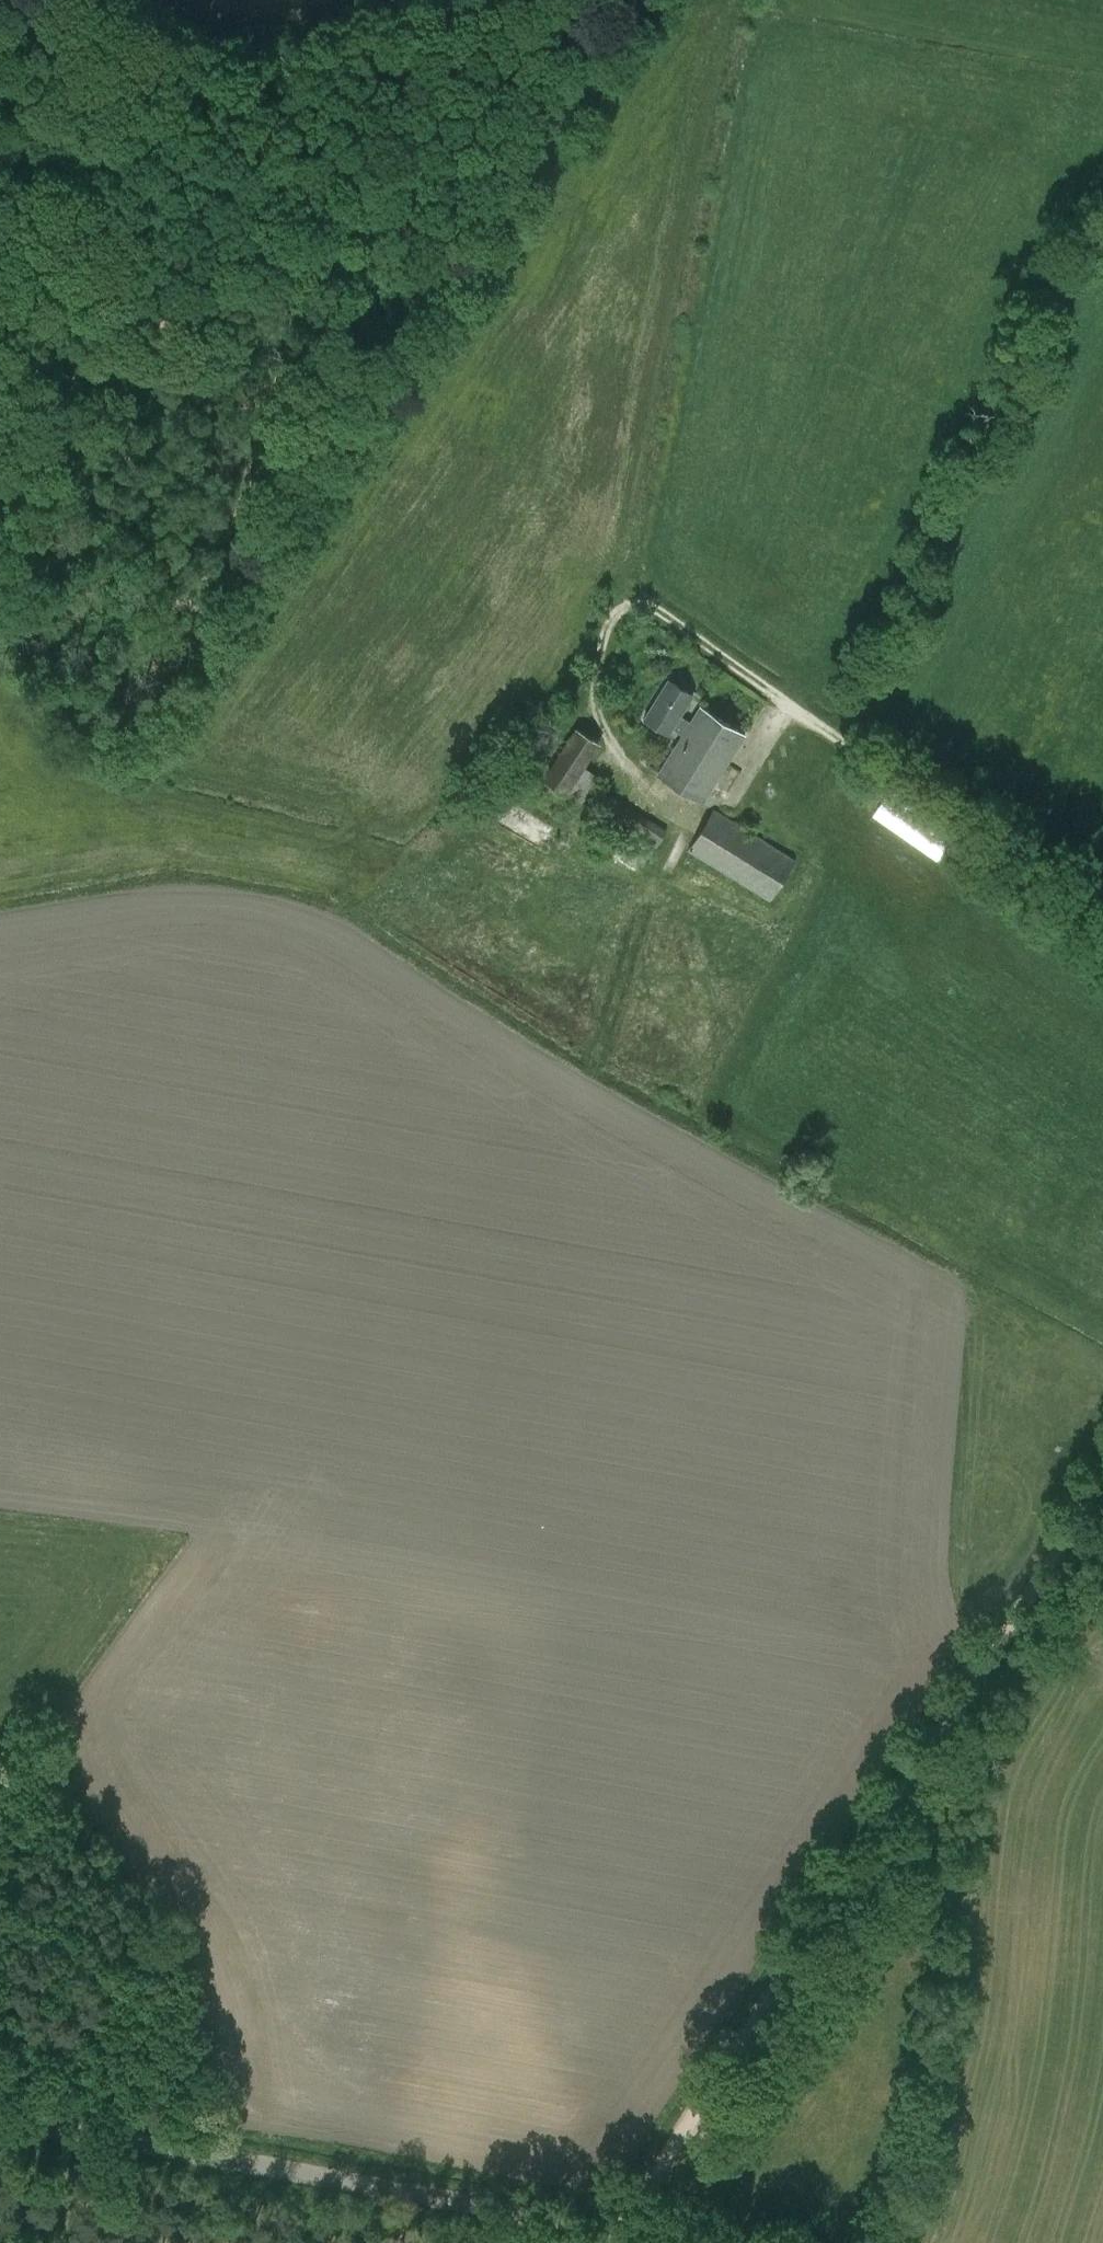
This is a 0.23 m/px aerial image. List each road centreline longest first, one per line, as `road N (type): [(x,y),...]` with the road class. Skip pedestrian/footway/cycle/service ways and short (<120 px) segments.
road 1 (track): [(1102,1487),(624,2232)]
road 2 (tertiary): [(0,2116),(659,2242)]

